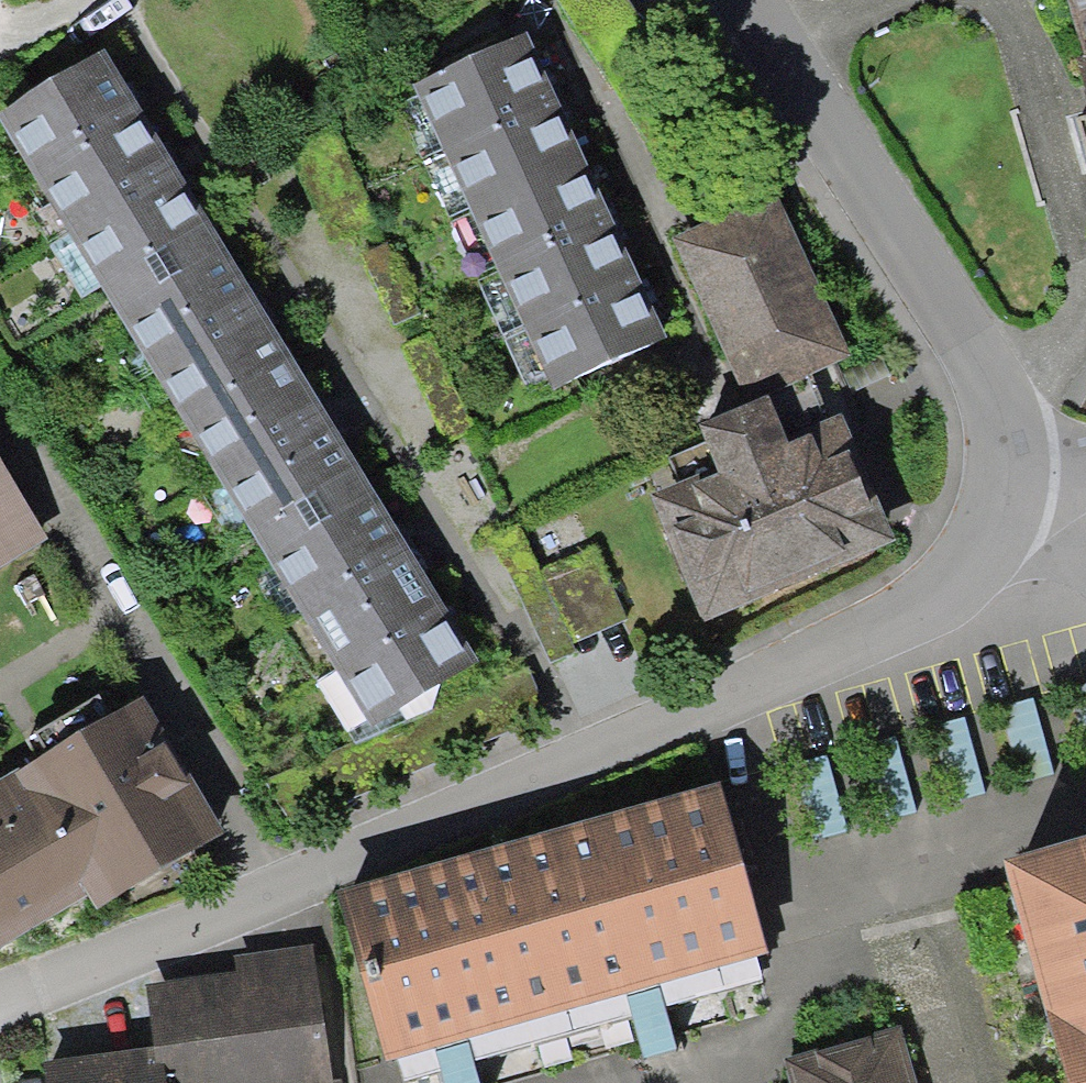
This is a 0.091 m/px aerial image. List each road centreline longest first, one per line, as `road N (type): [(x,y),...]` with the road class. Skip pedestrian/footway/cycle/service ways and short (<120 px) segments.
road 1 (residential): [(0,1004),(573,768),(897,622),(979,545),(1002,487)]
road 2 (residential): [(1002,487),(1005,445),(991,377),(748,0)]

